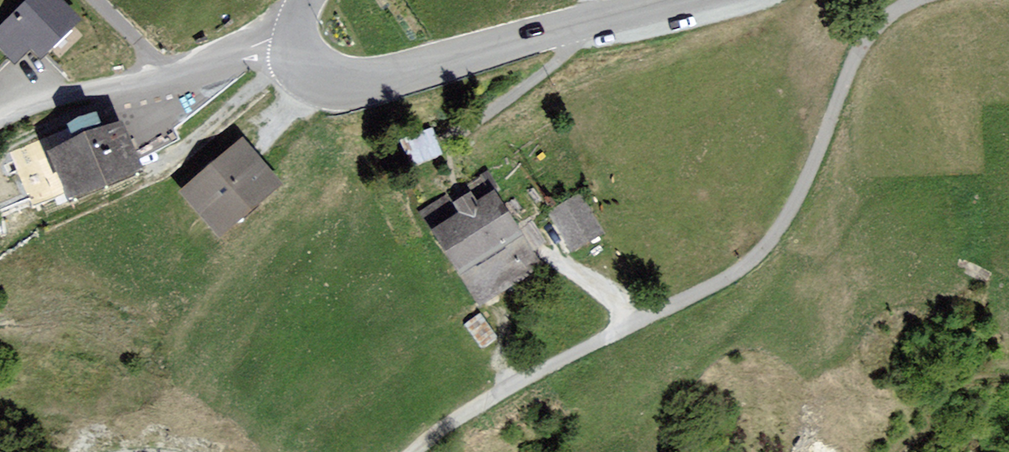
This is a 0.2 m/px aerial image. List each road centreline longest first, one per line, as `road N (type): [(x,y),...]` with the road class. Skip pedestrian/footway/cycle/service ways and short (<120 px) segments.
road 1 (unclassified): [(916,0),(859,49),(789,217),(750,266),(458,420)]
road 2 (unclassified): [(675,0),(370,83),(321,75),(295,40)]
road 3 (unclassified): [(172,75),(65,96),(0,120)]
road 4 (unclassified): [(295,40),(270,40),(172,75)]

